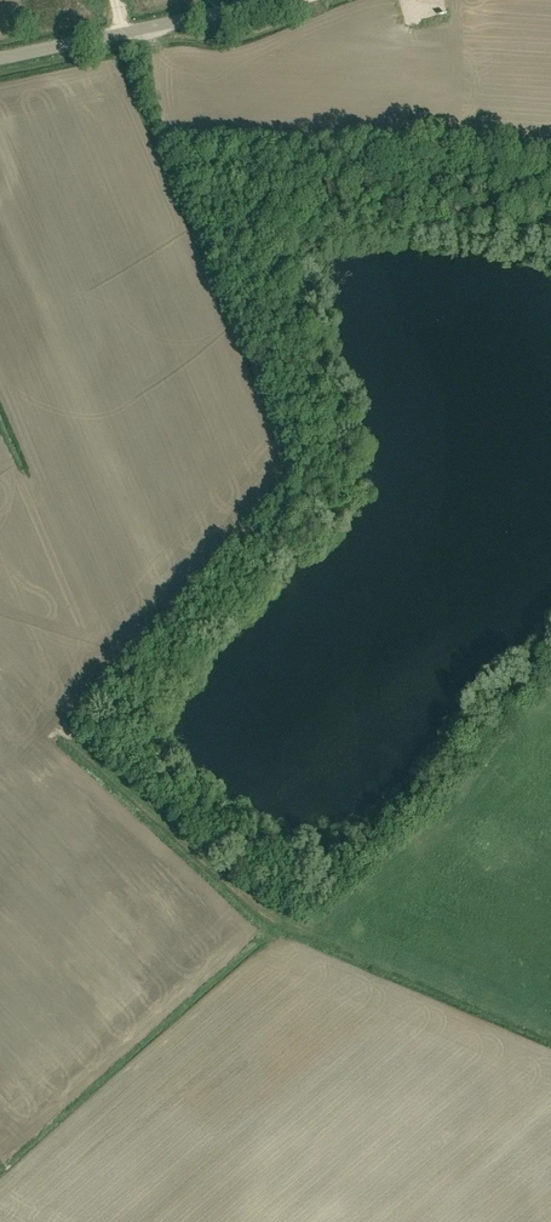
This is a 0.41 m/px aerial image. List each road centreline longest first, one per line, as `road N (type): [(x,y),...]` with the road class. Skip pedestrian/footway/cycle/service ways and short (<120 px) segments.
road 1 (unclassified): [(0,58),(258,0)]

